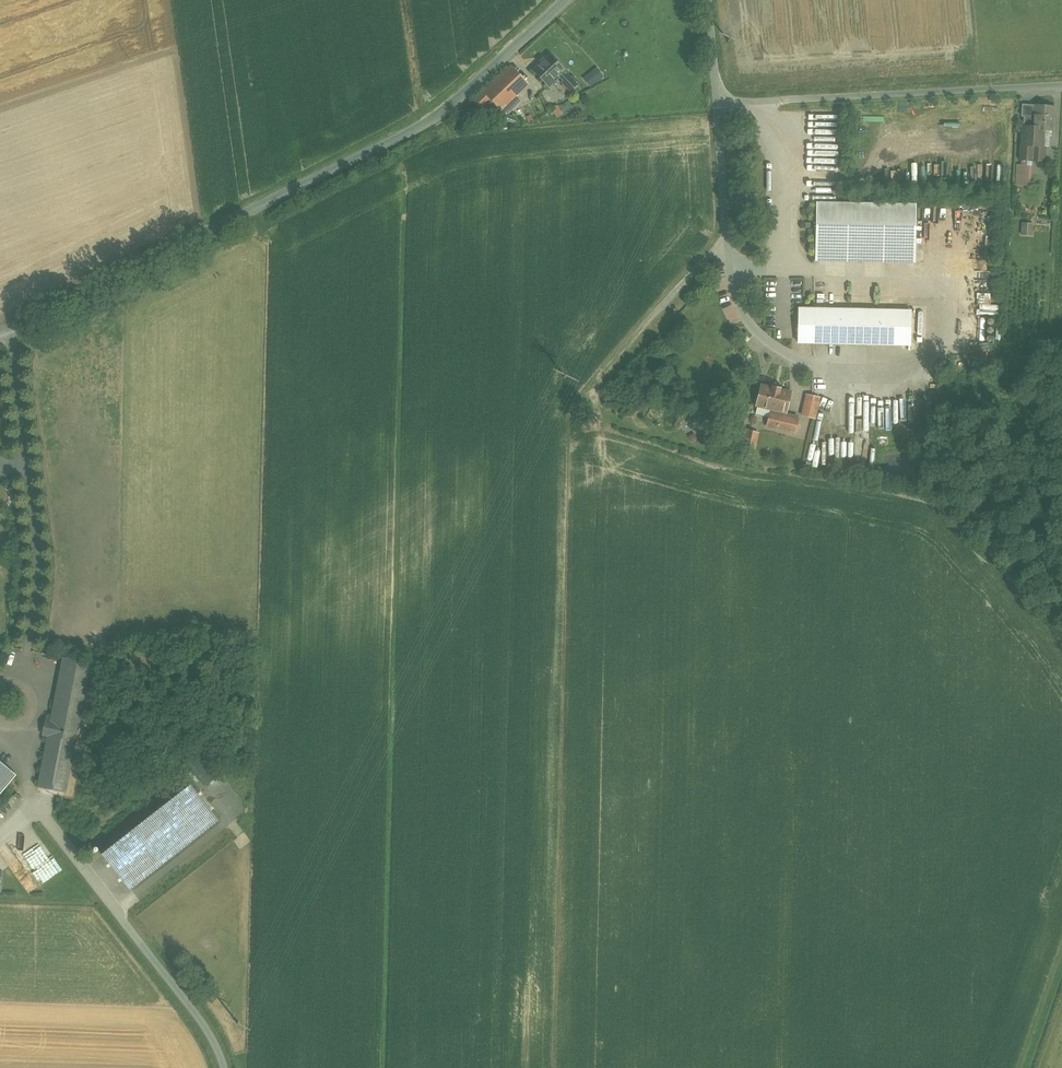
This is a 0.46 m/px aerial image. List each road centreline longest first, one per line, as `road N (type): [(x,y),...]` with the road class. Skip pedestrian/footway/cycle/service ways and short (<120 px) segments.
road 1 (unclassified): [(0,339),(438,125),(571,0)]
road 2 (unclassified): [(710,0),(717,89),(728,101),(1061,88)]

